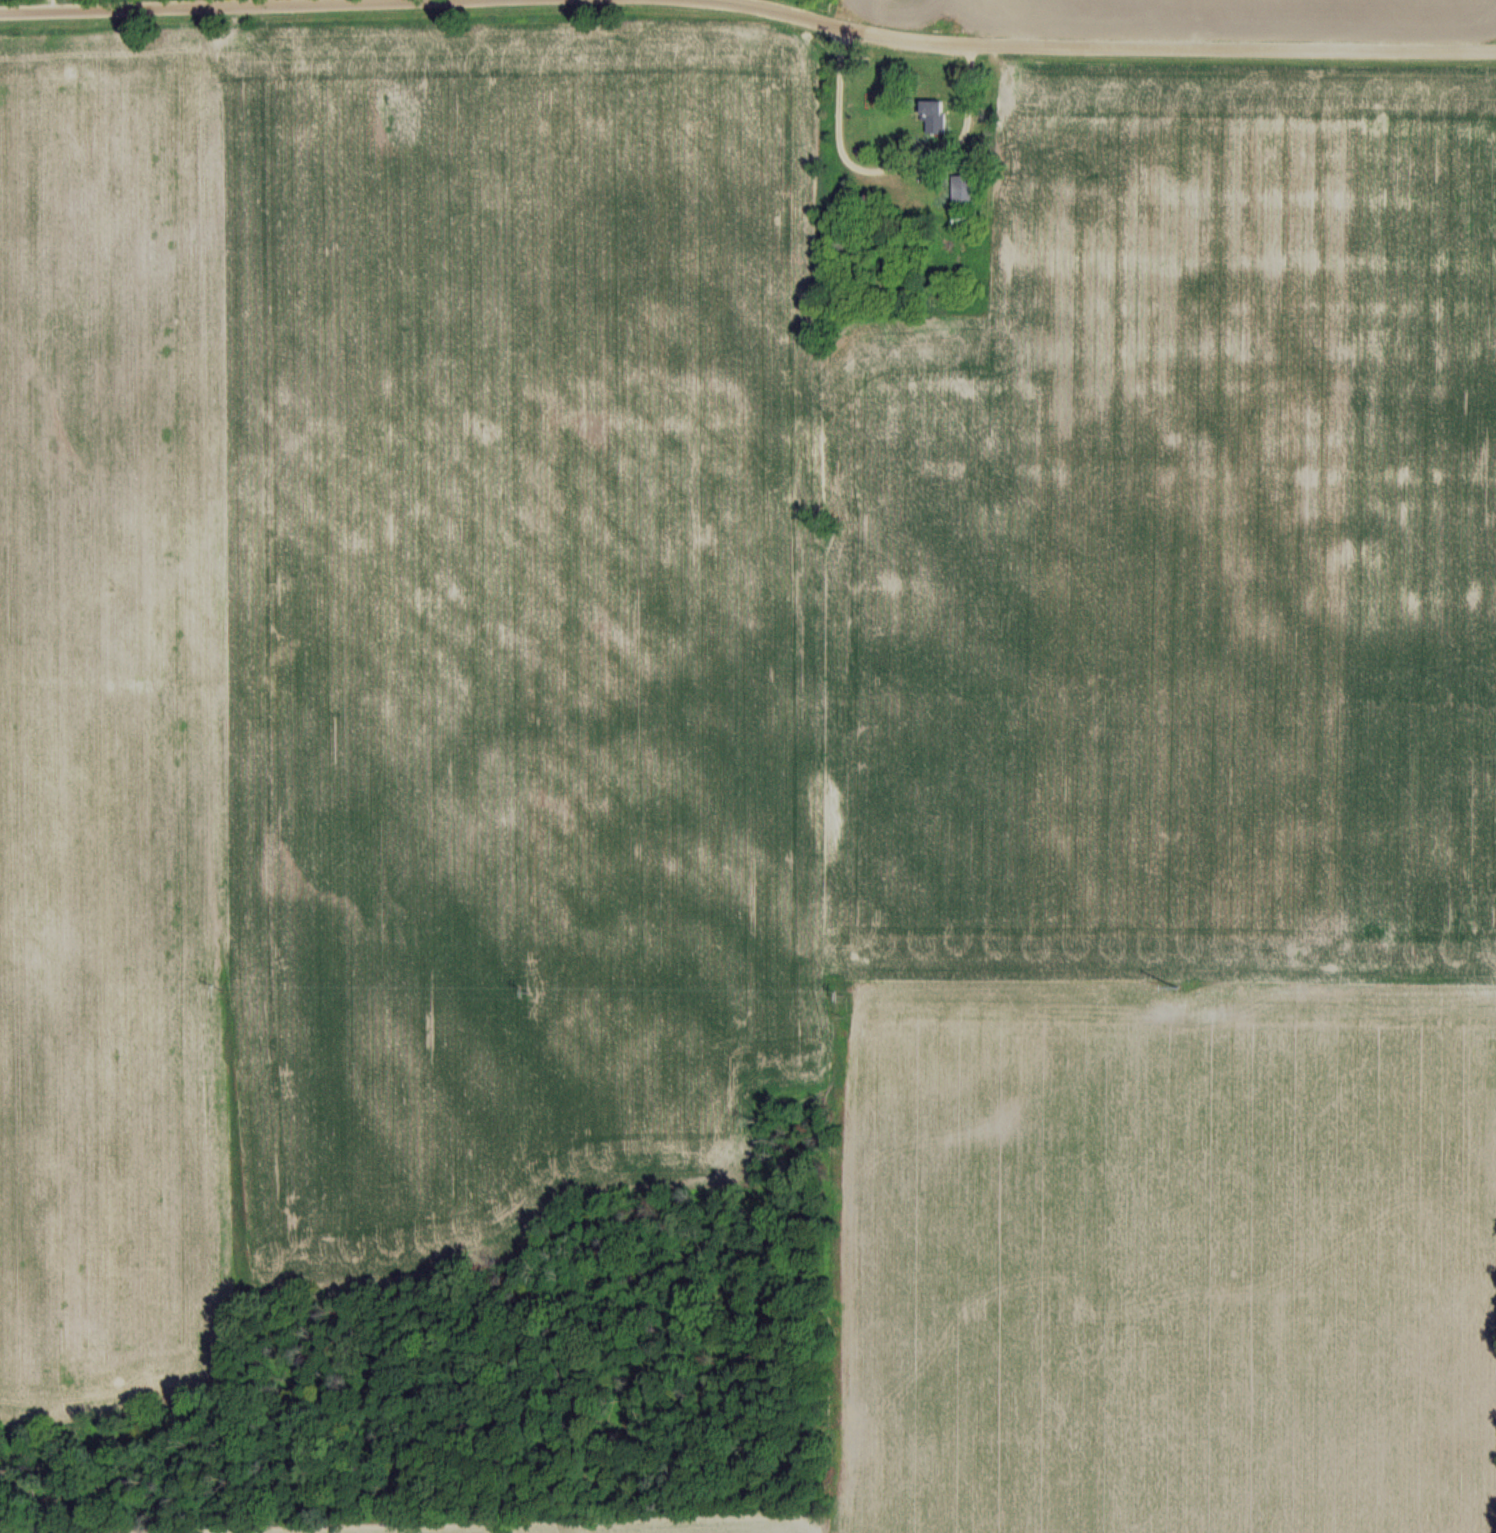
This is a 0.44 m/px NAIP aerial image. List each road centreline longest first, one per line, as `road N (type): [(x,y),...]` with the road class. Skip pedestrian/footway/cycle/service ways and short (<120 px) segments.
road 1 (residential): [(1495,48),(952,46),(881,39),(806,17)]
road 2 (residential): [(0,13),(446,0)]

